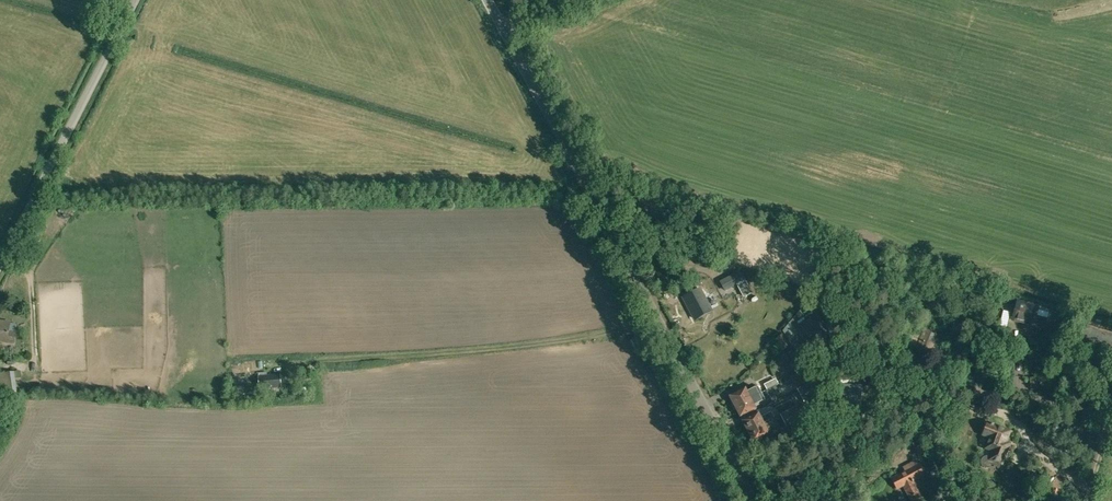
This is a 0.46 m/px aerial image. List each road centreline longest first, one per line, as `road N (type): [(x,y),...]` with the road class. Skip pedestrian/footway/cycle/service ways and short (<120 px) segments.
road 1 (tertiary): [(753,500),(506,35)]
road 2 (unclassified): [(0,265),(136,0)]

